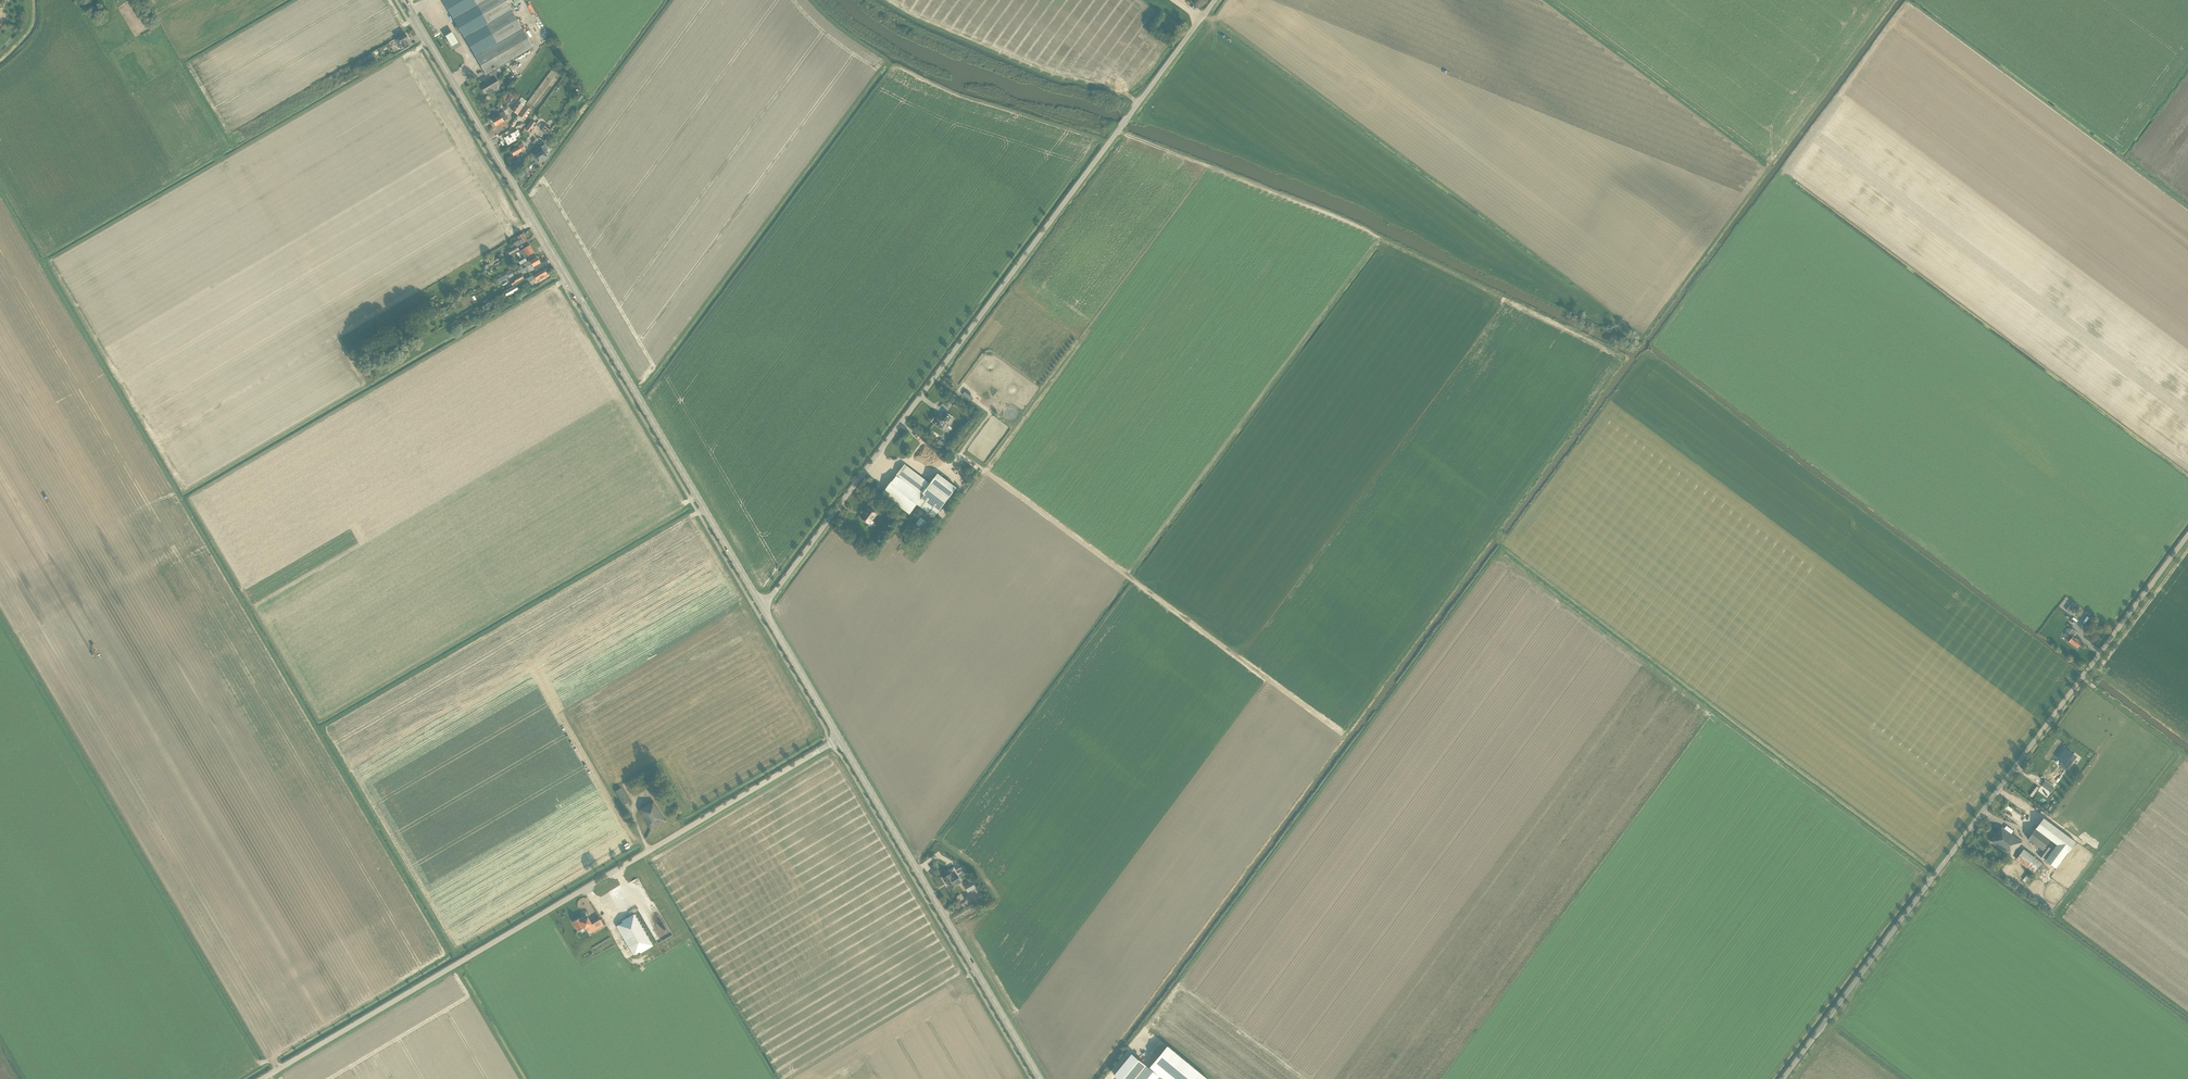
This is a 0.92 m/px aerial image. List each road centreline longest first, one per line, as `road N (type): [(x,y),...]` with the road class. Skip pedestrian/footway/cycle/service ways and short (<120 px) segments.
road 1 (unclassified): [(762,606),(1215,0)]
road 2 (tertiary): [(762,606),(405,0)]
road 3 (unclassified): [(1786,1078),(2187,535)]
road 4 (unclassified): [(262,1078),(840,738)]
road 5 (tertiary): [(1040,1078),(840,738)]
road 6 (track): [(990,413),(961,455),(1231,651)]
road 7 (track): [(887,0),(1056,77),(1140,102)]
road 8 (tertiary): [(840,738),(762,606)]

